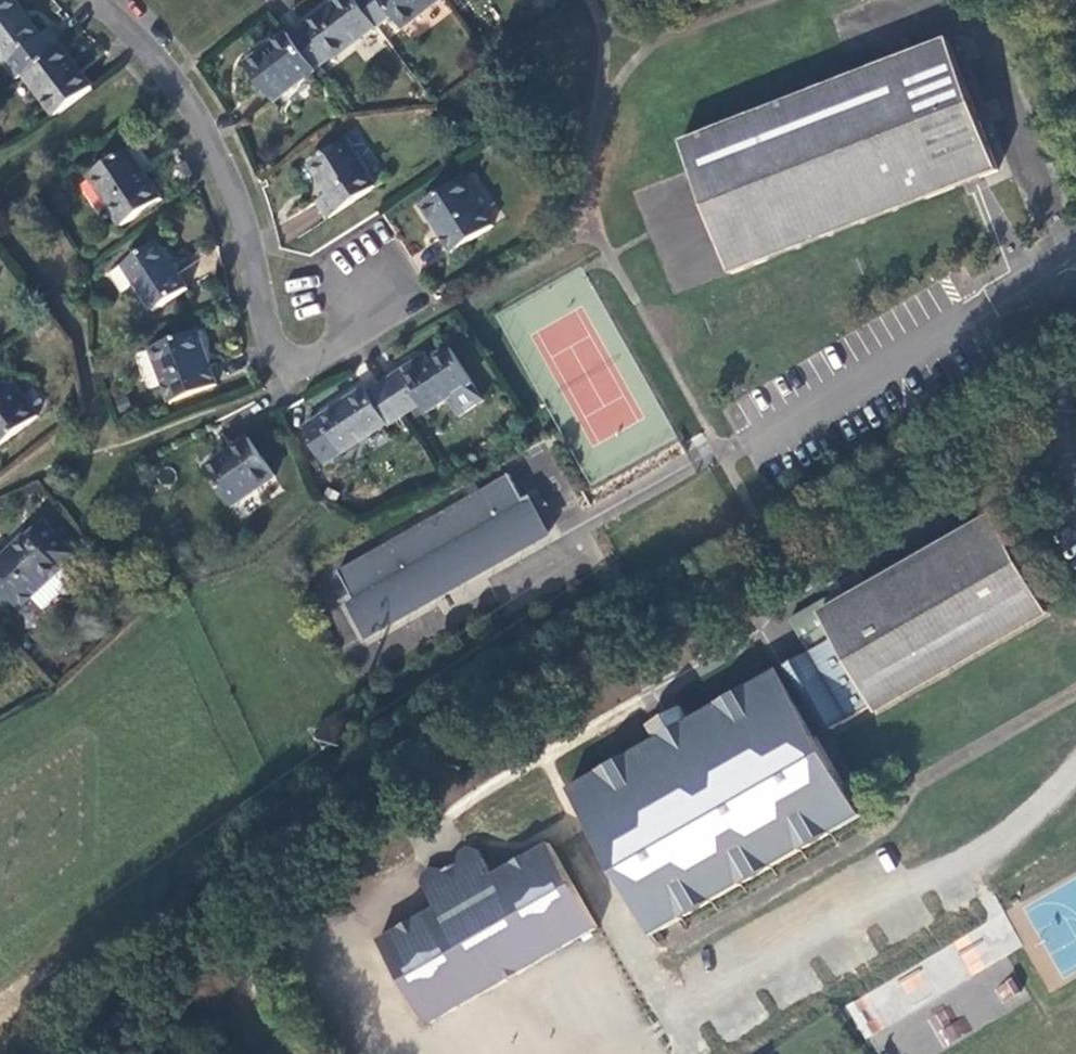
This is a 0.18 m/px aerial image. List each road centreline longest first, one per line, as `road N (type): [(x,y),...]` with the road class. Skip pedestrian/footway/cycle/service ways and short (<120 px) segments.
road 1 (residential): [(102,0),(174,74),(222,157),(290,379),(343,348)]
road 2 (residential): [(343,348),(431,293),(385,236),(339,266)]
road 3 (track): [(155,1053),(196,1013),(247,994),(259,950),(279,918)]

